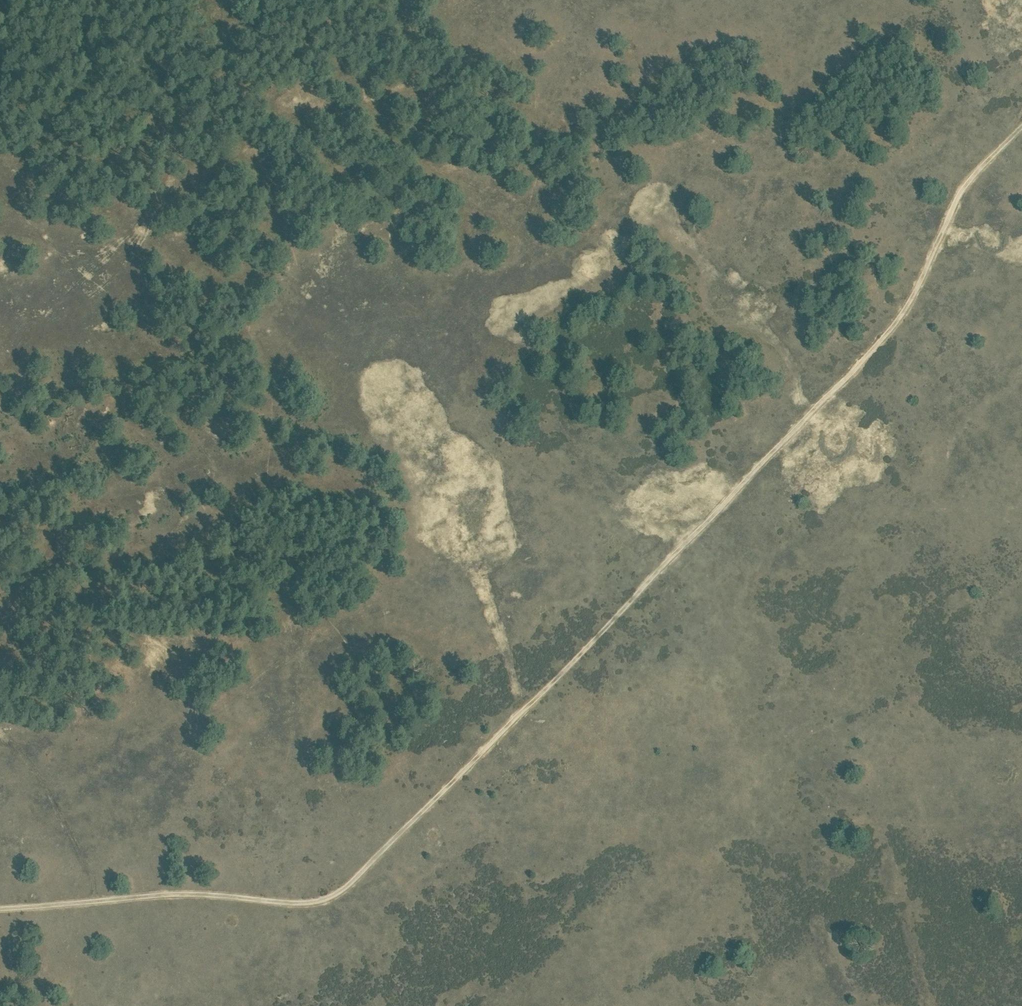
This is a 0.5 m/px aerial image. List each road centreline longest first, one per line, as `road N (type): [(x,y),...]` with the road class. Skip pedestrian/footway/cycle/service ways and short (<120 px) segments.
road 1 (track): [(1021,125),(960,191),(900,322),(853,375),(338,894),(289,904),(147,895),(0,909)]

